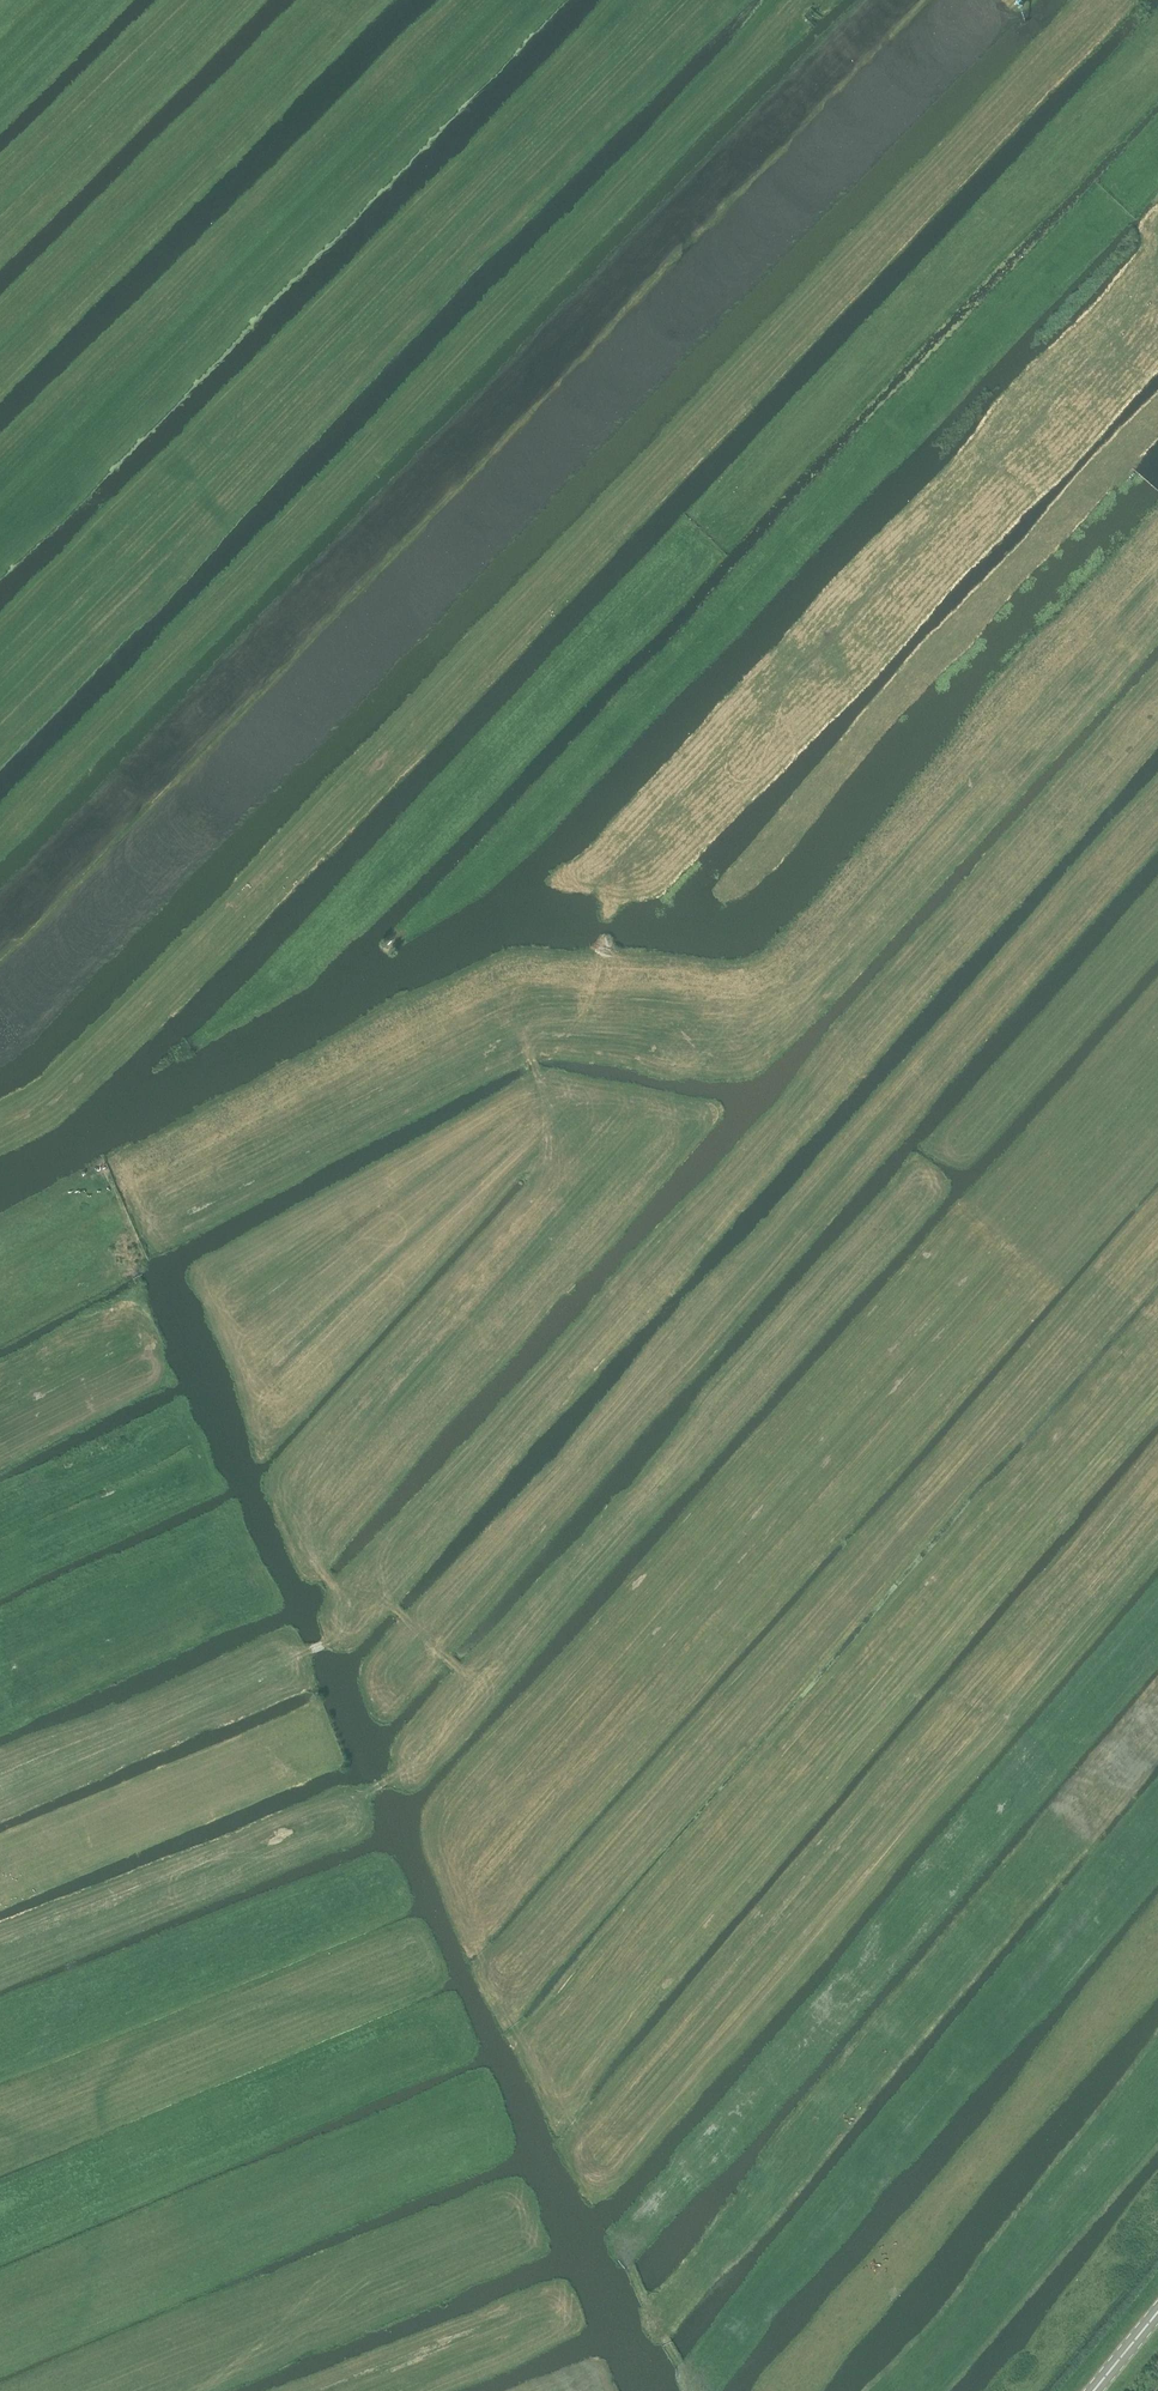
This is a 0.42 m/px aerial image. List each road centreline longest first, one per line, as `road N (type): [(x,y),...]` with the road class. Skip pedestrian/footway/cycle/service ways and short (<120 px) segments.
road 1 (track): [(806,0),(0,832)]
road 2 (track): [(906,105),(1002,0)]

